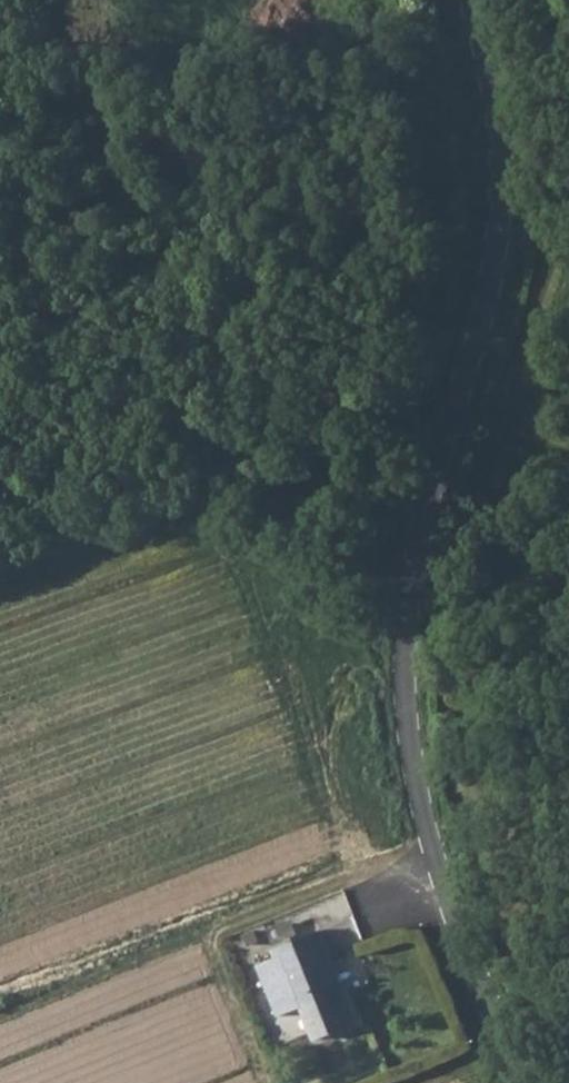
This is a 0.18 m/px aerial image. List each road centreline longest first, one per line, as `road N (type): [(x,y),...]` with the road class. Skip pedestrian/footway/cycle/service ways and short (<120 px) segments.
road 1 (unclassified): [(526,1082),(493,1027),(443,883),(405,708),(410,602),(486,311),(500,215),(499,141),(469,0)]

